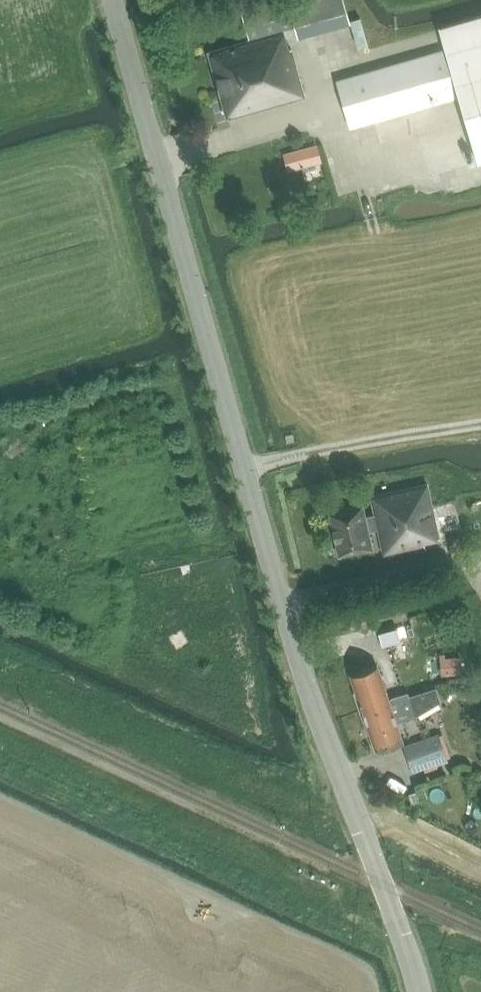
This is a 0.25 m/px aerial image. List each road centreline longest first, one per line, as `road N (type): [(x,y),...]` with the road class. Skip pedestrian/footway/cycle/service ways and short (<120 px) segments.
road 1 (tertiary): [(423,991),(306,667),(114,0)]
road 2 (track): [(480,425),(247,471)]

